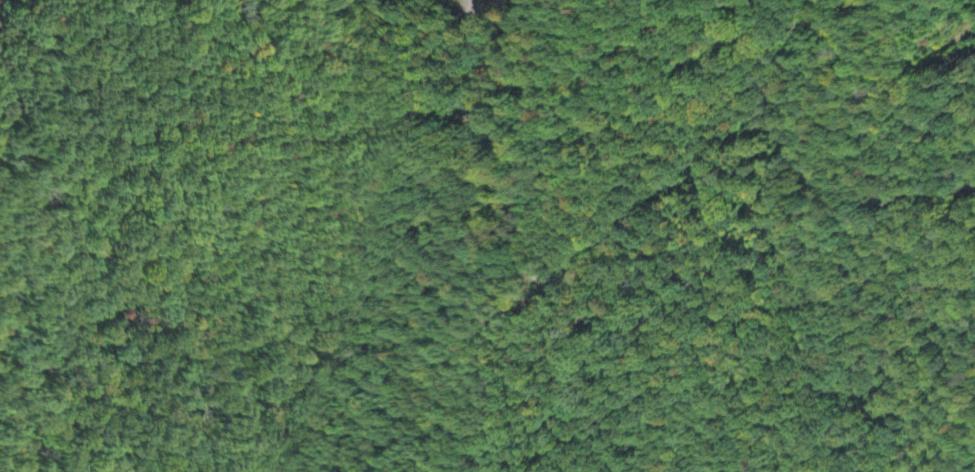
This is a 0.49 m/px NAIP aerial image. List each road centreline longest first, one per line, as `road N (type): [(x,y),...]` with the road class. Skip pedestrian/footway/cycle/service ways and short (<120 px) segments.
road 1 (residential): [(974,80),(842,83),(763,52),(696,62),(592,136),(545,136),(477,94),(470,0)]

